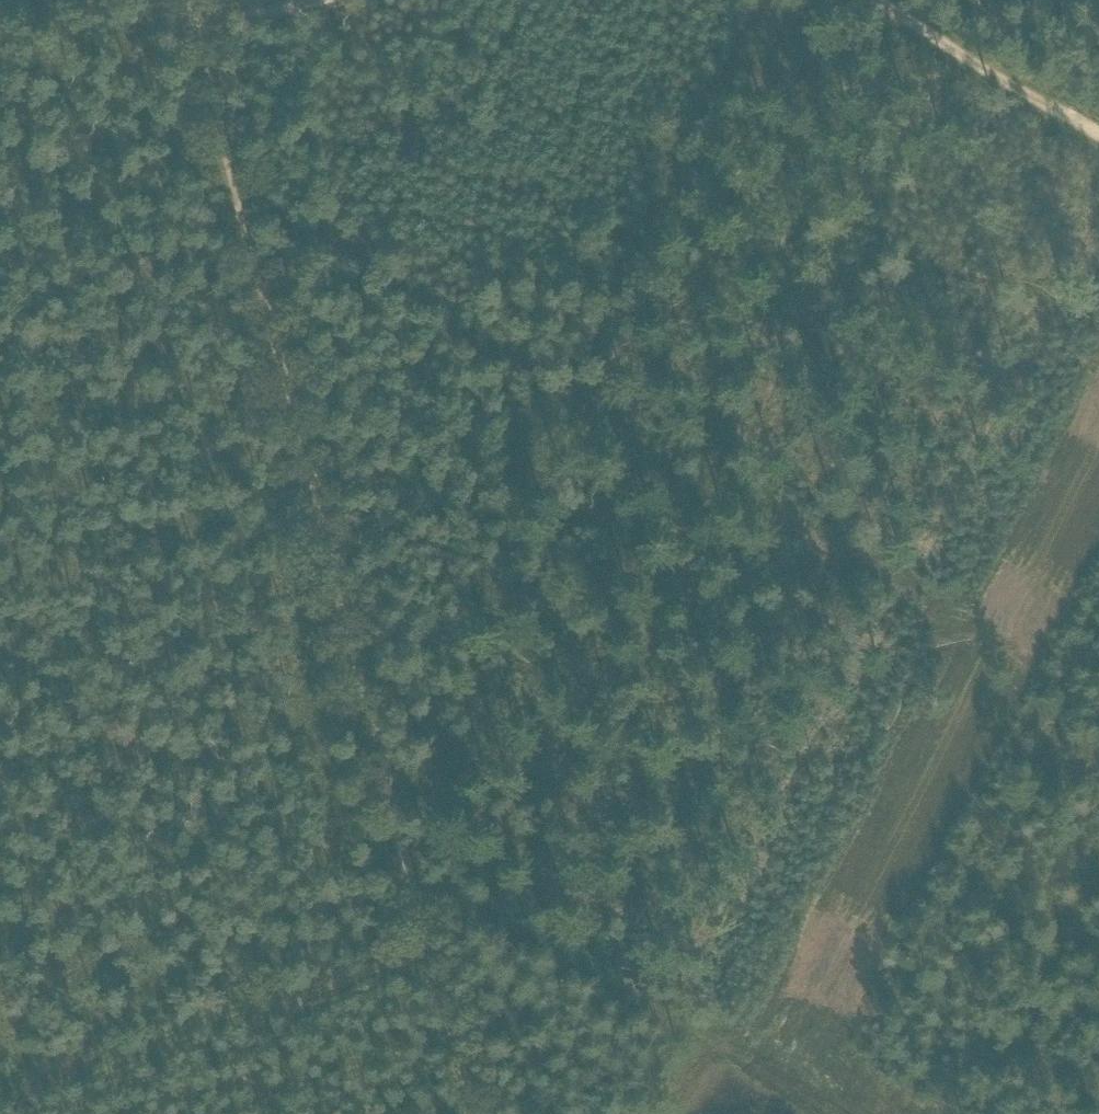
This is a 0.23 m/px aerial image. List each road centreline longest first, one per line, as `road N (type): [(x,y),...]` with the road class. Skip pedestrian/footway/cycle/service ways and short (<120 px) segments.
road 1 (track): [(474,1113),(198,30)]
road 2 (track): [(874,0),(1098,136)]
road 3 (track): [(198,30),(322,0)]

